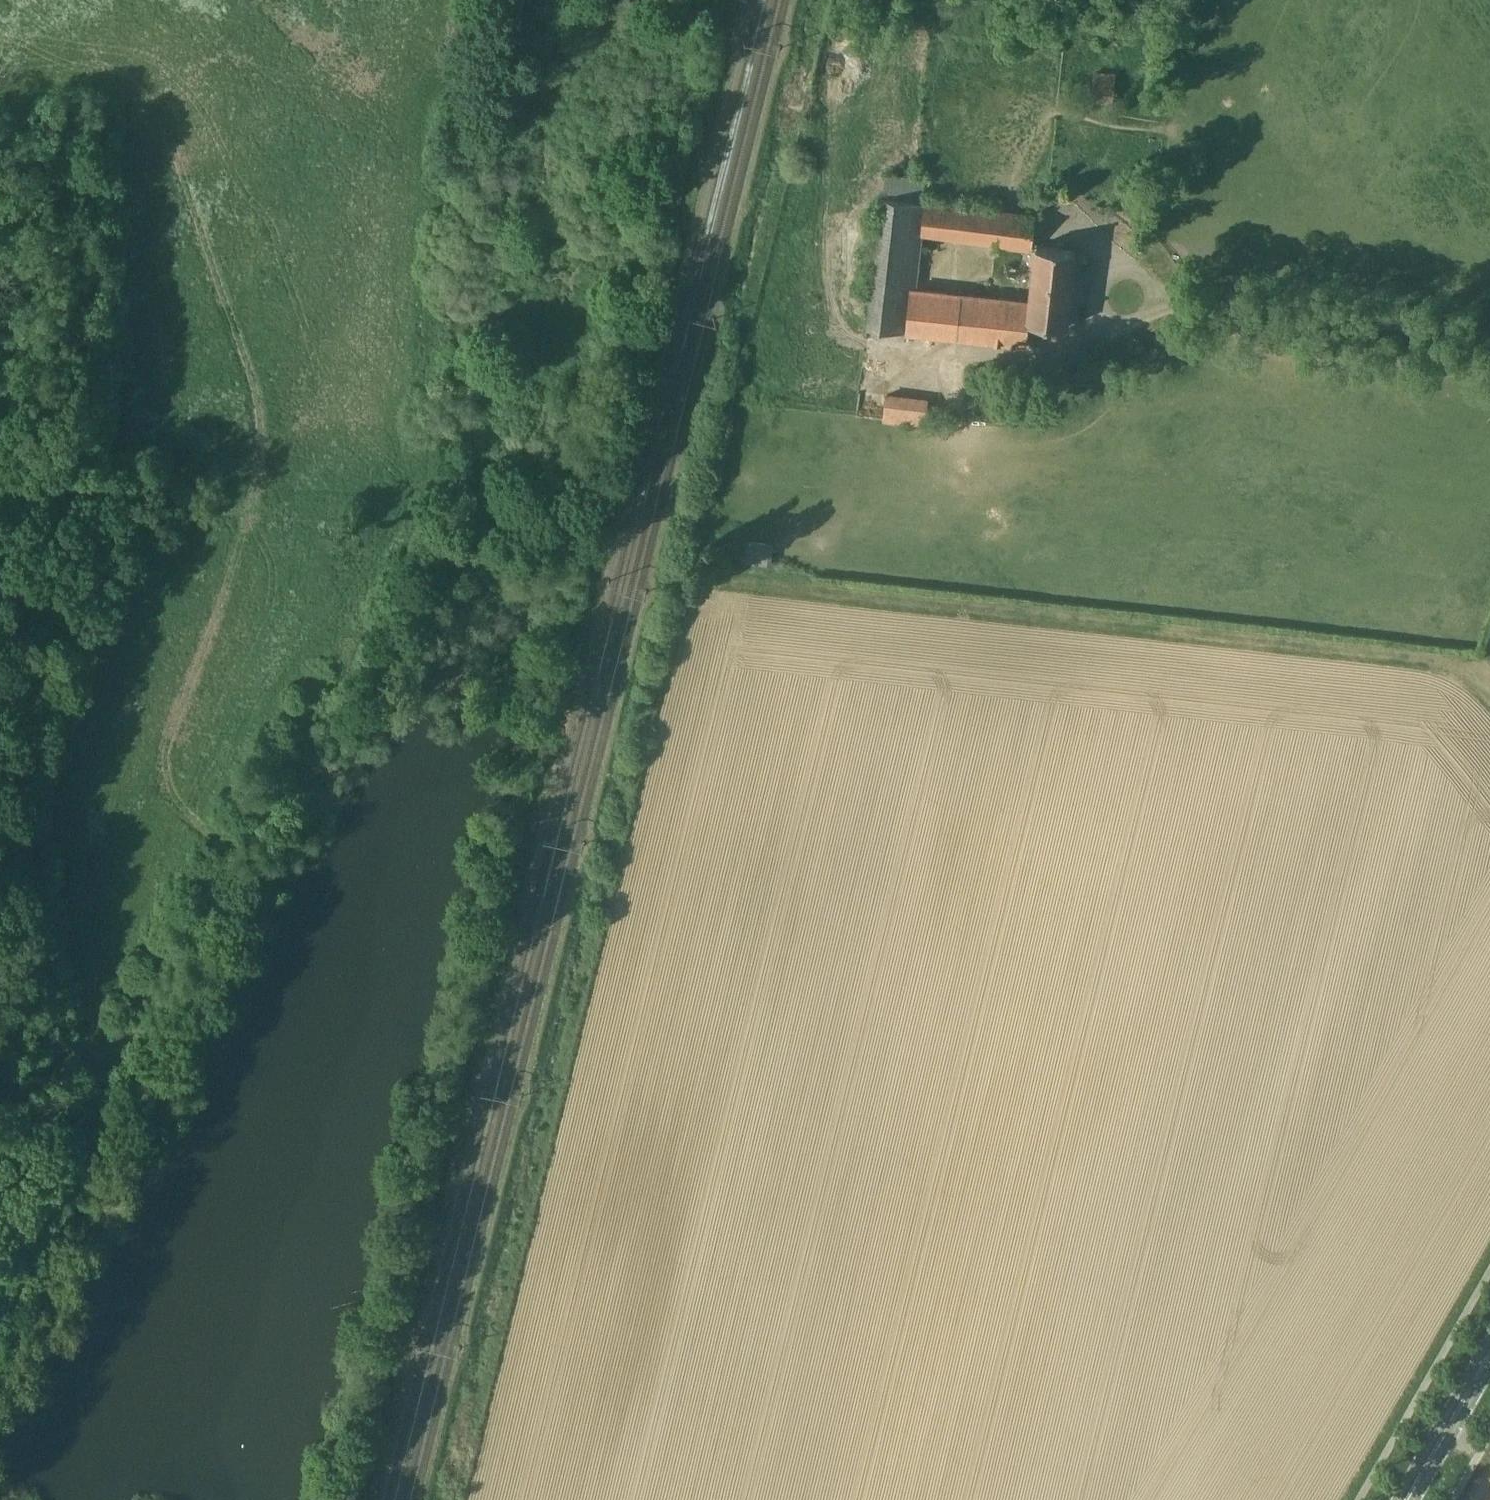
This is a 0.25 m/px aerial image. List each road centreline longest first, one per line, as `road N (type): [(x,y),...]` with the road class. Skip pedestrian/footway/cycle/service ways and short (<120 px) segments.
road 1 (track): [(641,0),(591,73),(536,267),(534,341),(469,523),(434,521),(205,893),(0,1263)]
road 2 (unclassified): [(1149,297),(1244,283),(1489,319)]
road 3 (primary): [(1403,1499),(1489,1351)]

